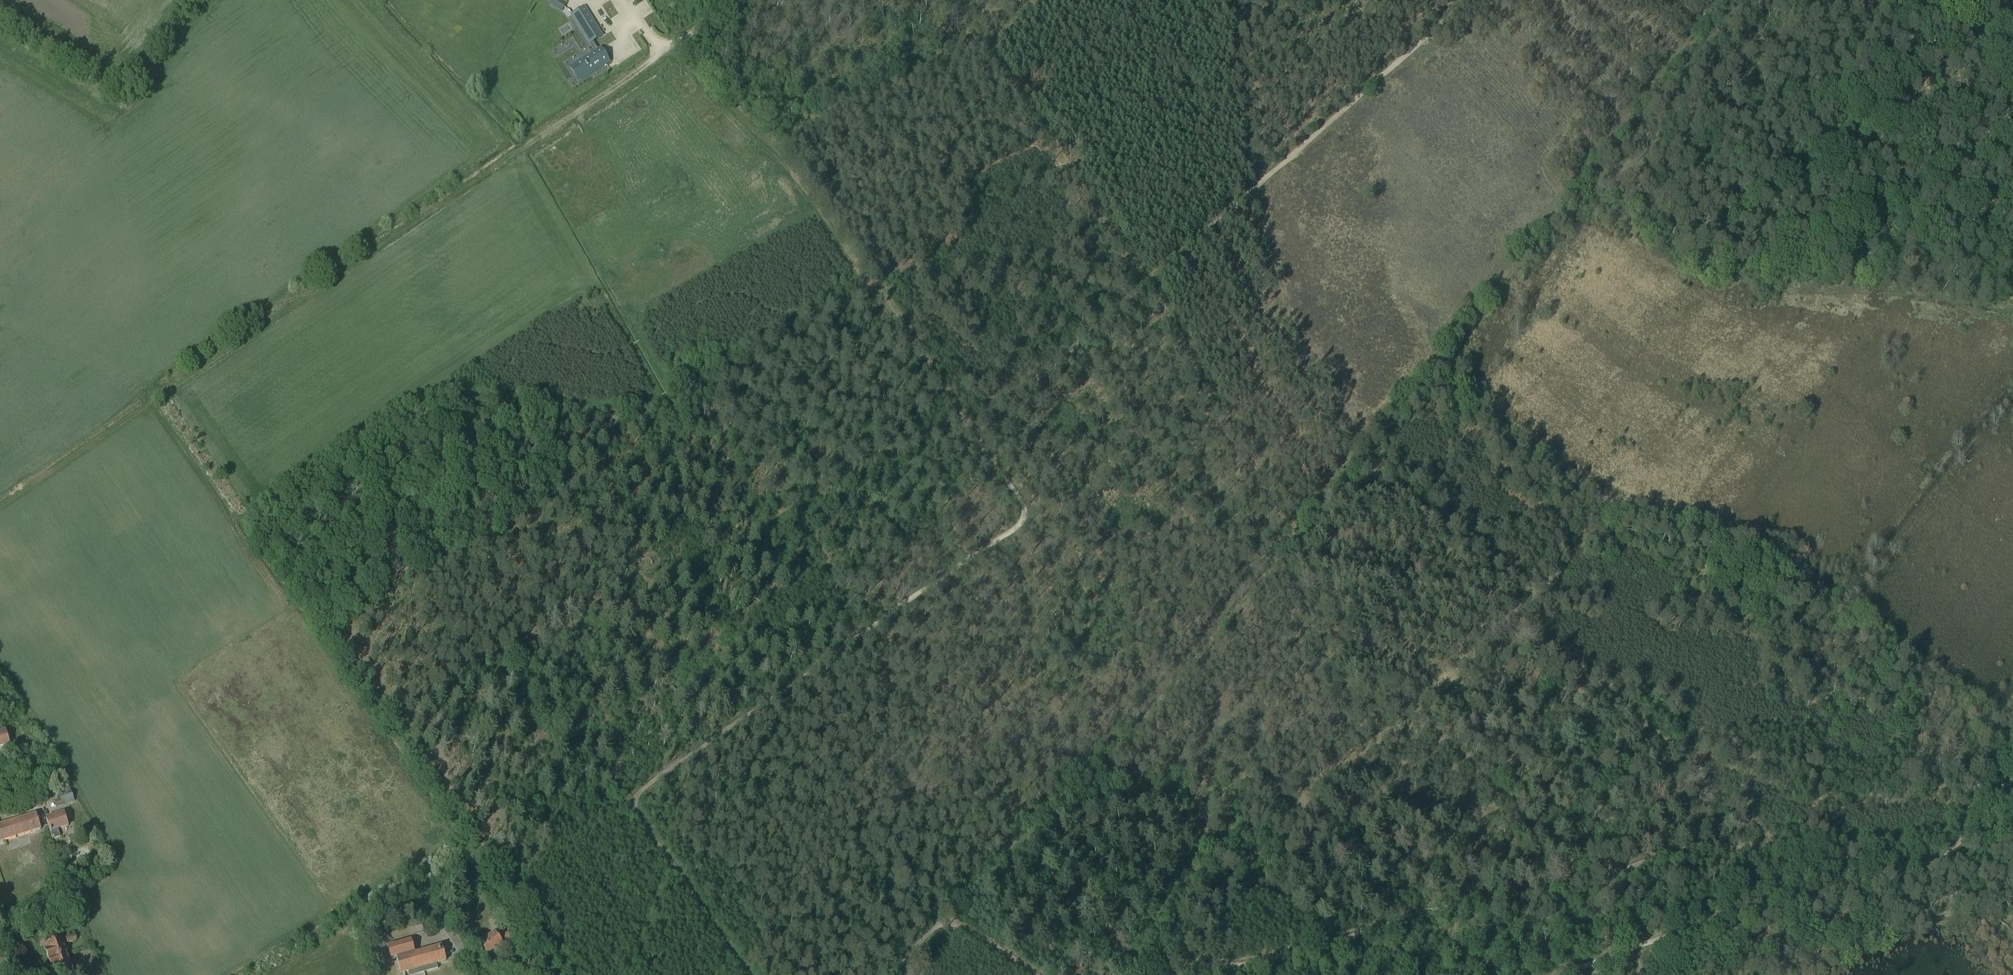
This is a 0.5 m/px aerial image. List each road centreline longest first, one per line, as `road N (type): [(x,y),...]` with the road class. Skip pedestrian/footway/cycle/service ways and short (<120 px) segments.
road 1 (track): [(1717,0),(1150,693),(941,923)]
road 2 (track): [(668,49),(785,156),(1150,693)]
road 3 (track): [(0,505),(644,63)]
road 4 (track): [(575,974),(251,521)]
road 5 (track): [(1566,974),(1666,936),(1922,871),(1975,821),(2012,812)]
road 6 (track): [(739,716),(585,494)]
road 7 (track): [(0,310),(154,398)]
road 8 (track): [(508,877),(632,800)]

